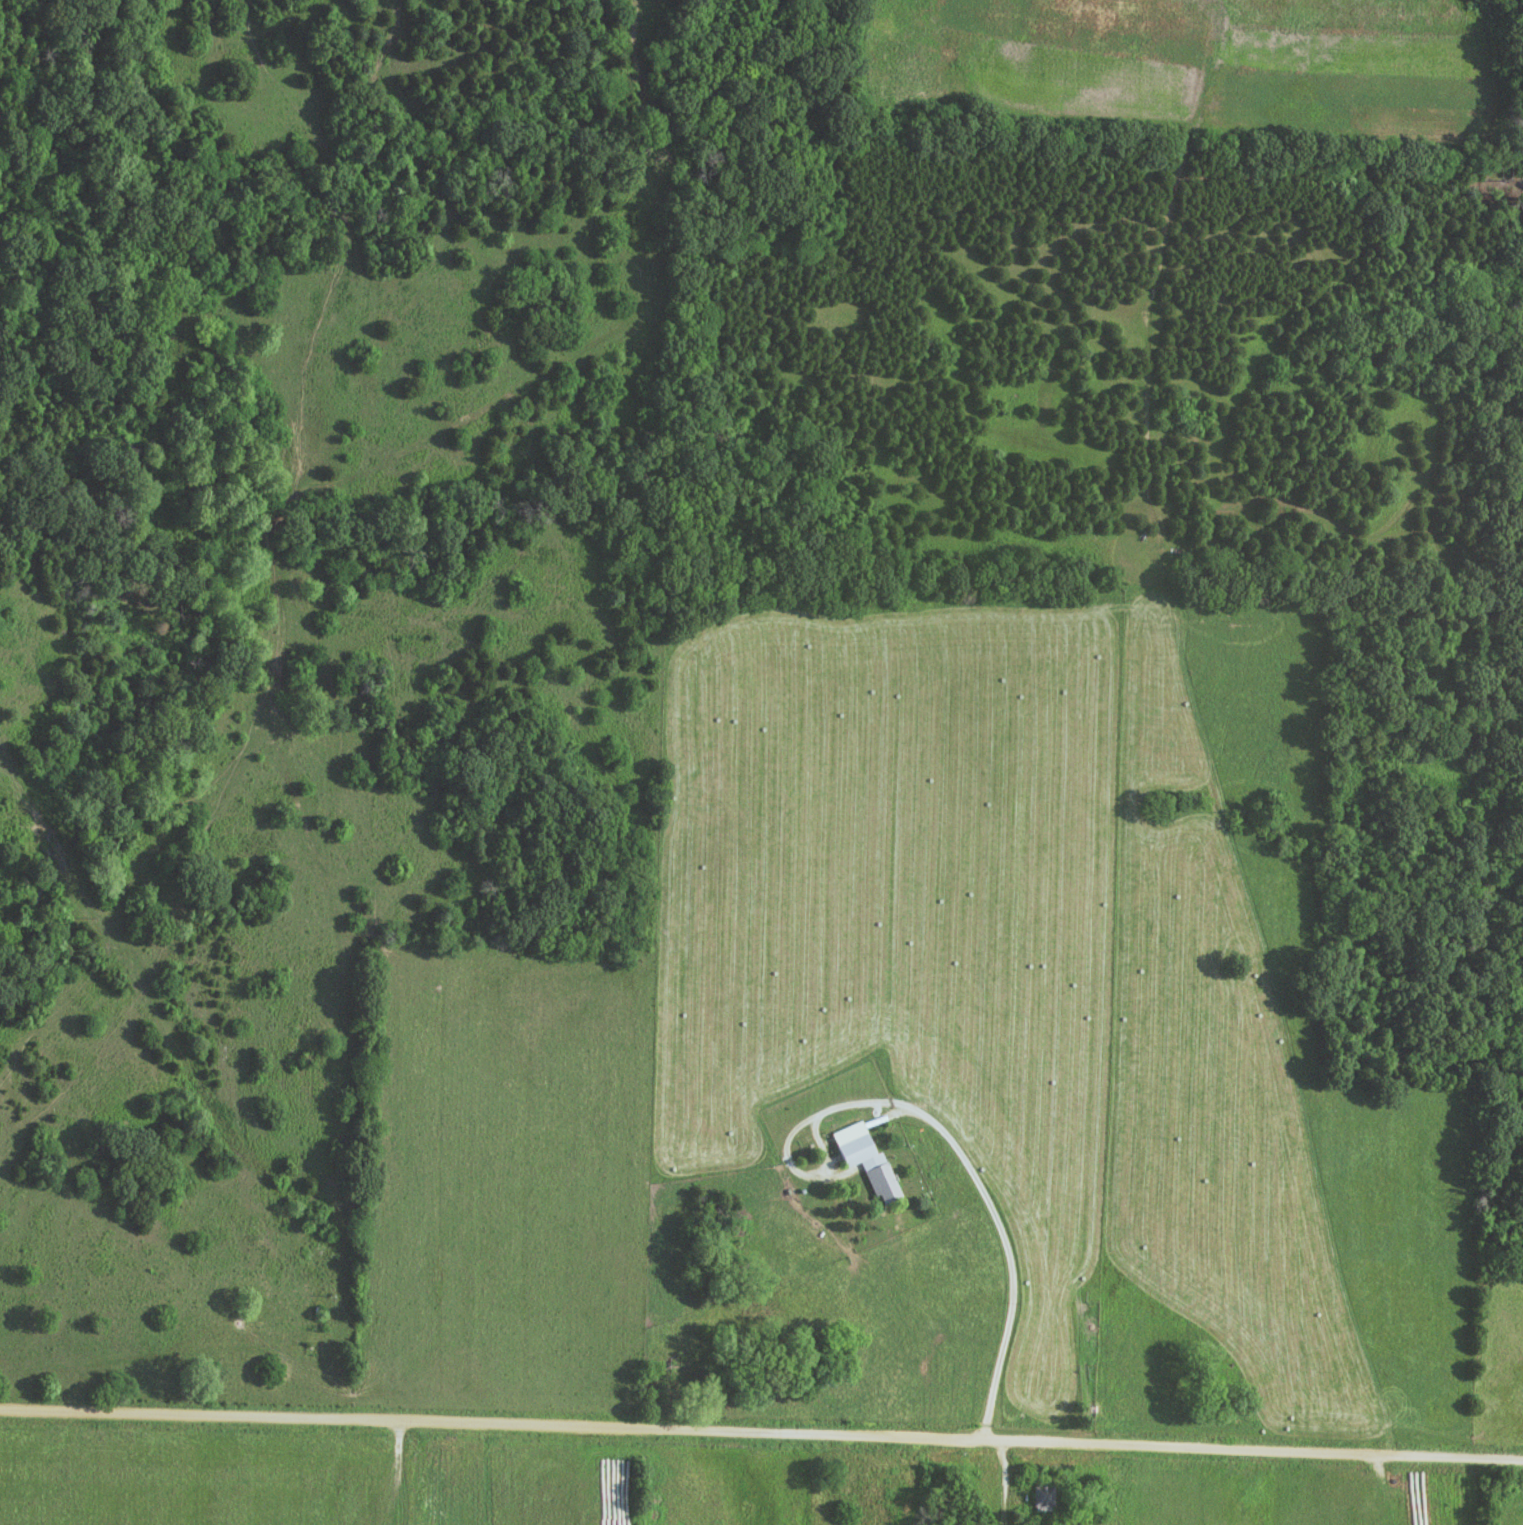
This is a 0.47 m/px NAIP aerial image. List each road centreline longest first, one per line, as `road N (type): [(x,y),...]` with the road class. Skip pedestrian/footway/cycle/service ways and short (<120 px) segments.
road 1 (residential): [(1522,1458),(0,1408)]

